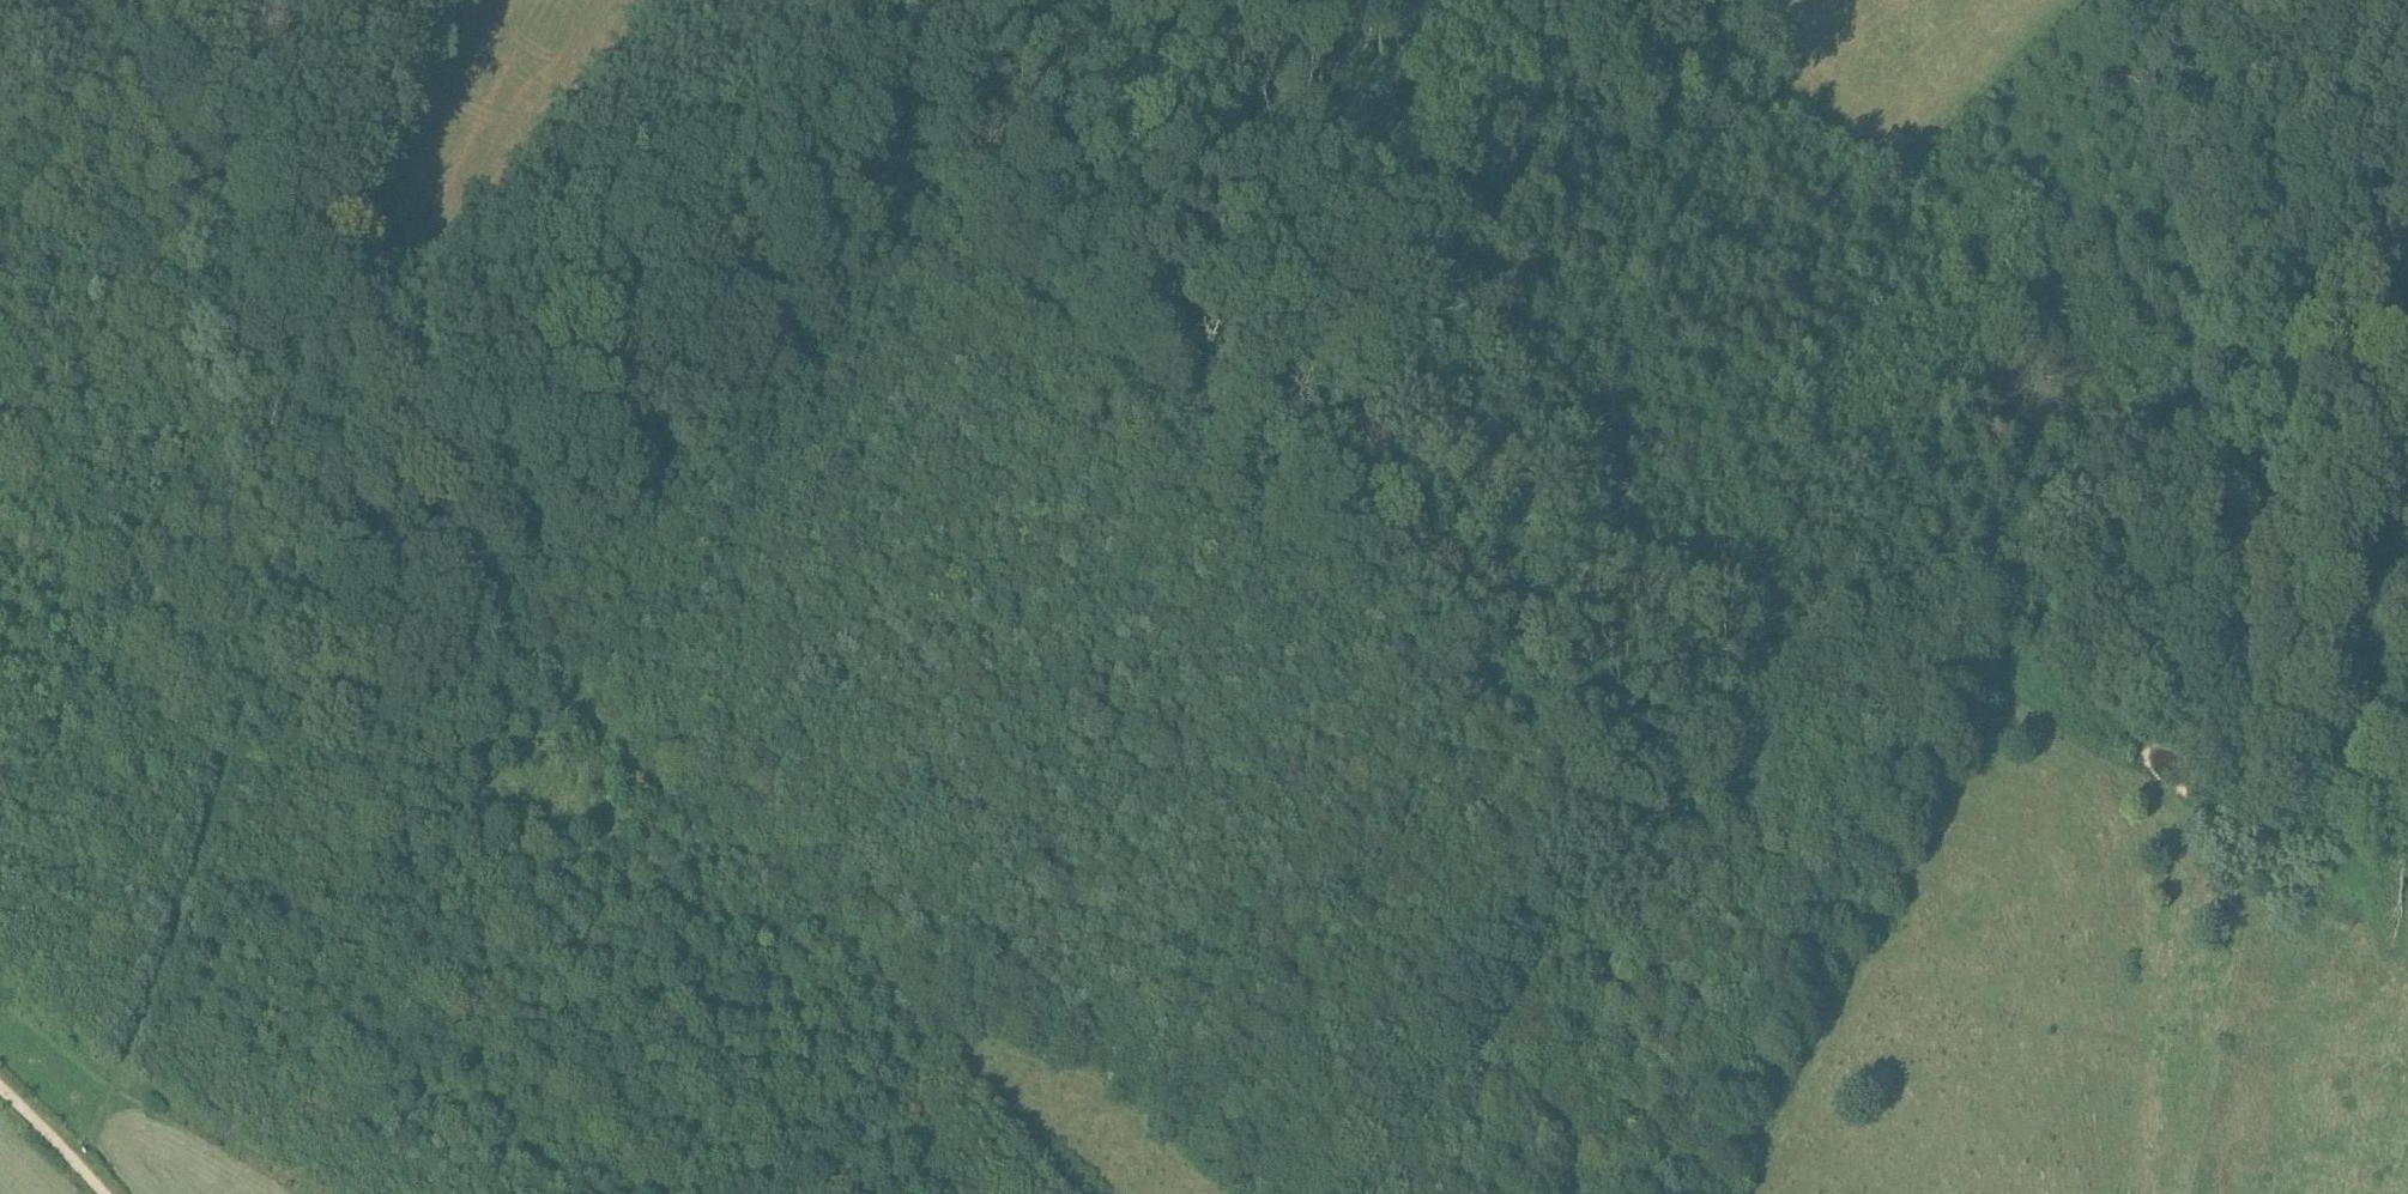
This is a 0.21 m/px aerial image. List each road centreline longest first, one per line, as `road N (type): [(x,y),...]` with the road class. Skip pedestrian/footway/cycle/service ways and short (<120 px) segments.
road 1 (track): [(2407,549),(2386,622),(2348,660)]

